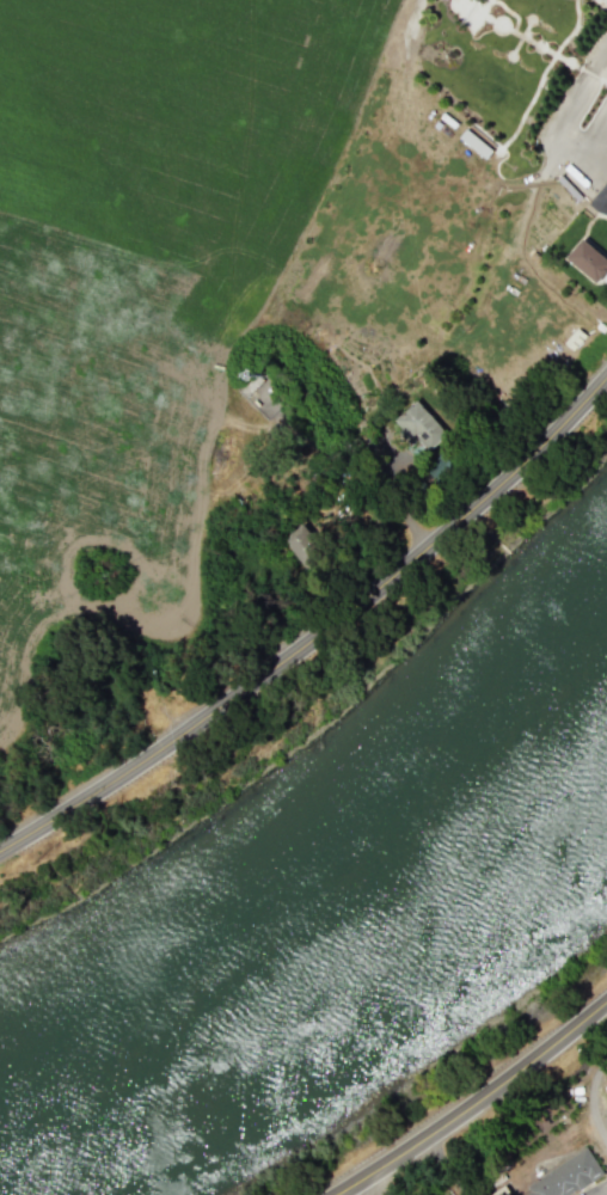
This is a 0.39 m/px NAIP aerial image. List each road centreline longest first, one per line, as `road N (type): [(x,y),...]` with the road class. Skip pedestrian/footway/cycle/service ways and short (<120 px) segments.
road 1 (secondary): [(0,853),(198,728),(439,544),(527,466),(606,378)]
road 2 (primary): [(338,1194),(476,1107),(606,1002)]

